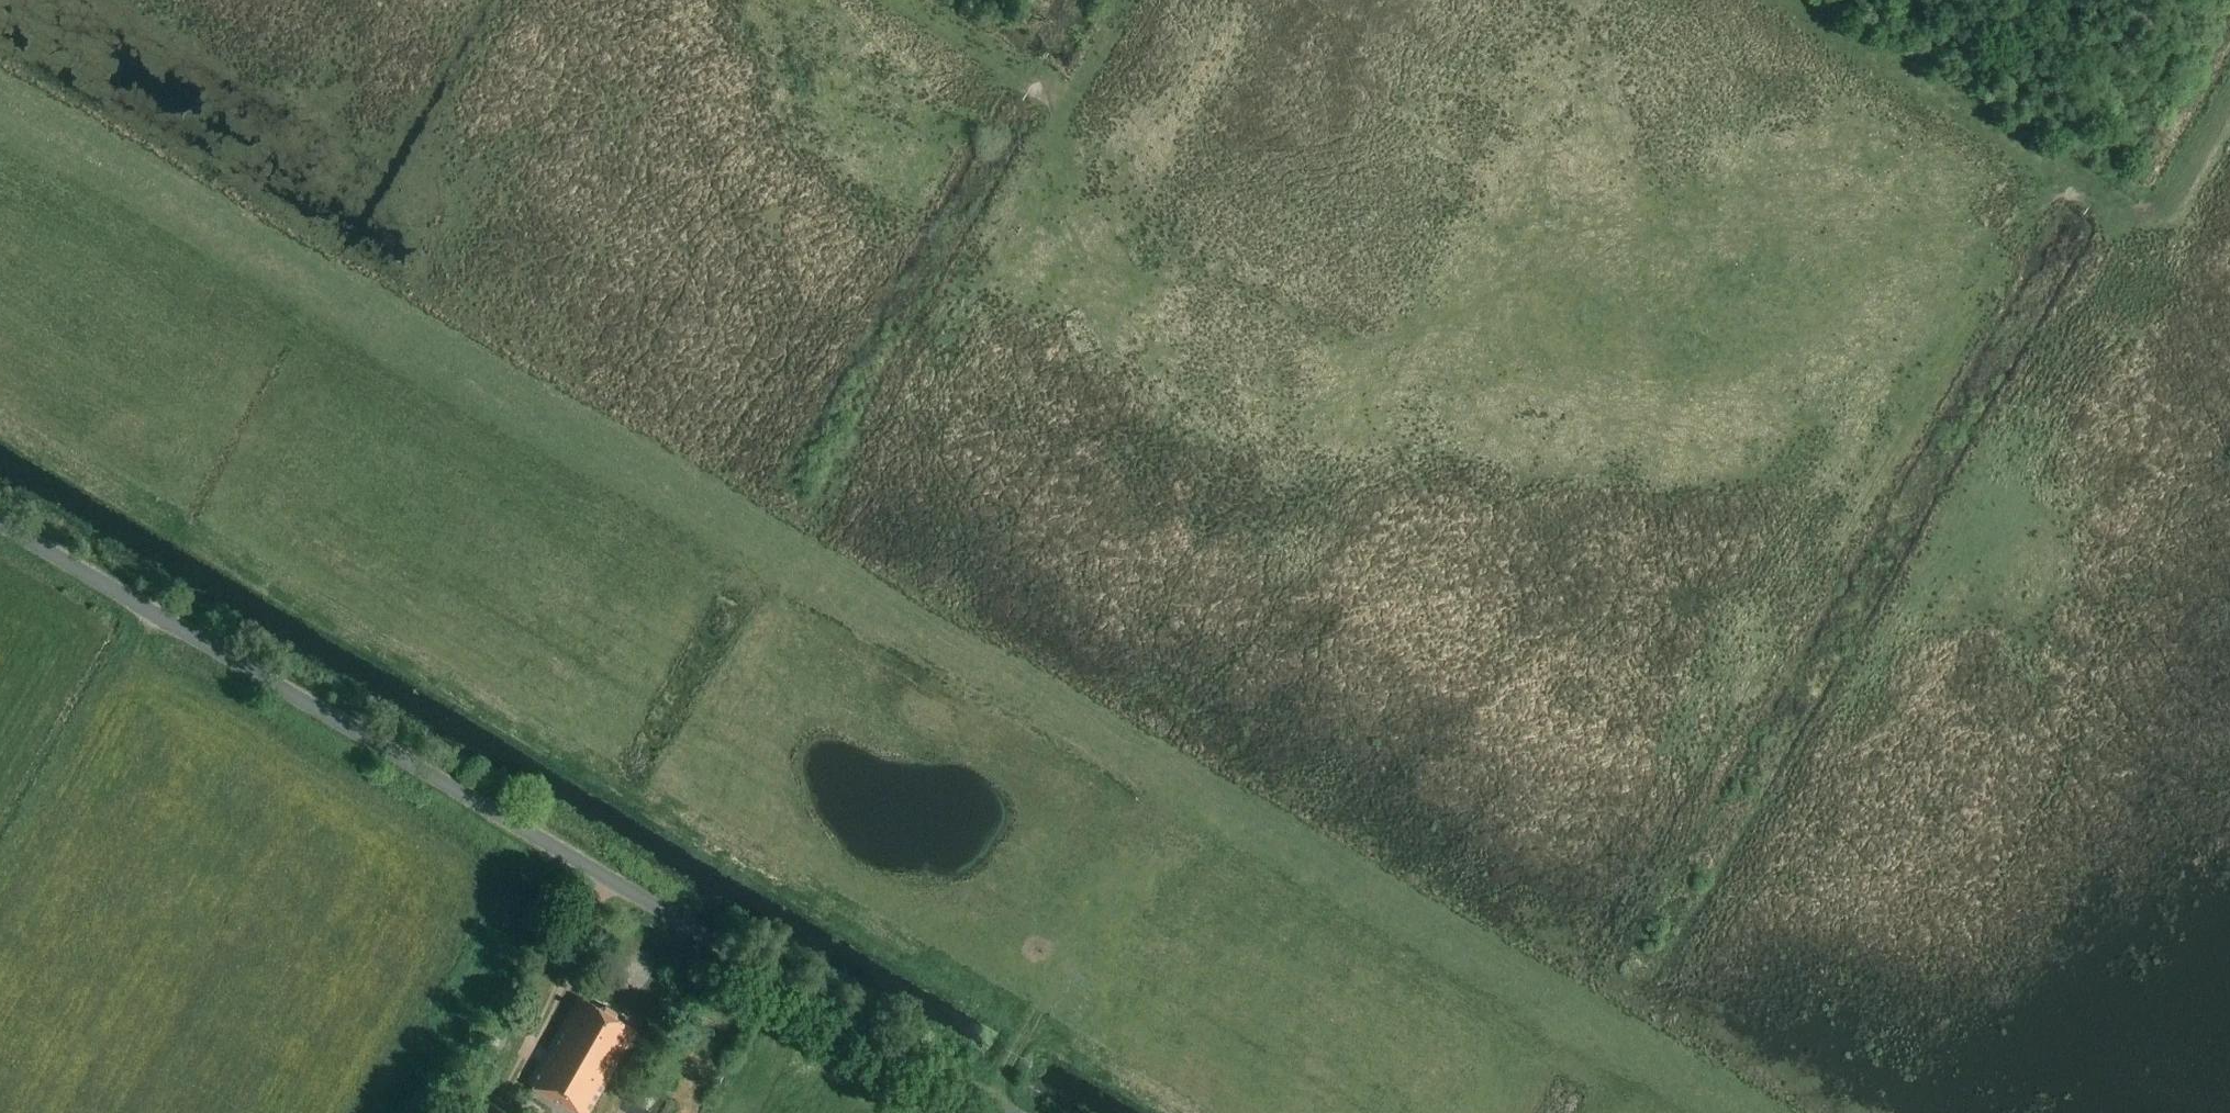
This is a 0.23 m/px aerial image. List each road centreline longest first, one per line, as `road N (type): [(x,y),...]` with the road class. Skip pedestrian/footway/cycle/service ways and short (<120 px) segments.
road 1 (unclassified): [(1018,1112),(0,519)]

